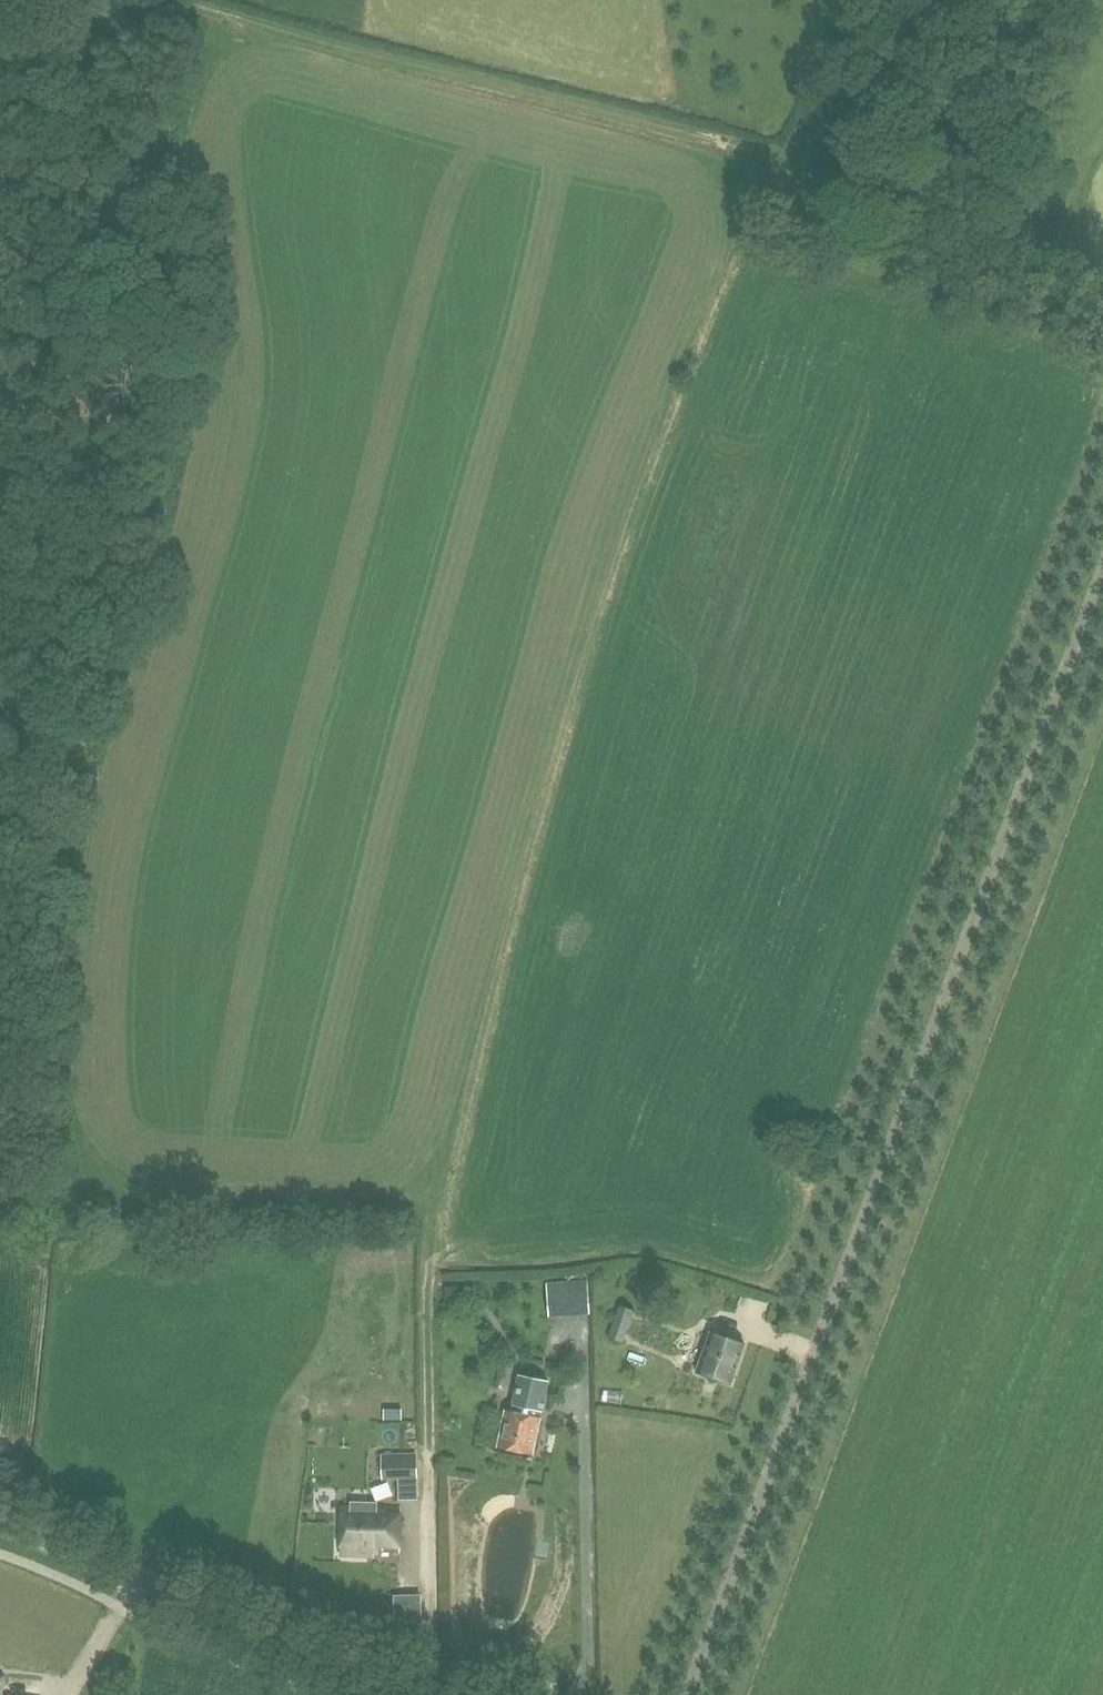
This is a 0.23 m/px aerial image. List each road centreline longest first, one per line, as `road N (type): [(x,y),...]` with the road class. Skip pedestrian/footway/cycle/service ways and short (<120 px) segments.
road 1 (unclassified): [(682,1694),(1102,563)]
road 2 (tertiary): [(0,1520),(422,1694)]
road 3 (track): [(1079,0),(984,274)]
road 4 (track): [(984,274),(993,285),(1102,326)]

